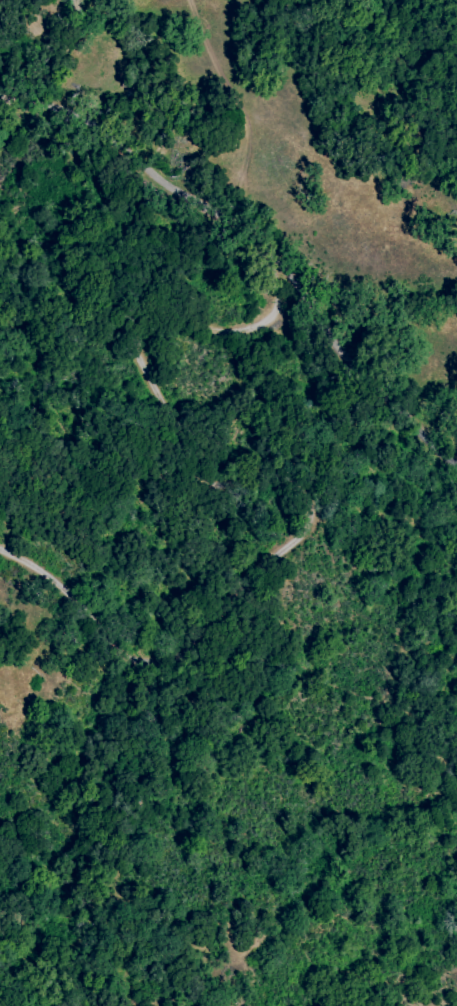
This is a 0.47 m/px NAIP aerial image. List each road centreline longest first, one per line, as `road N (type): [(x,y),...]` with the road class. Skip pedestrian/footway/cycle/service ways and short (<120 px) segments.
road 1 (track): [(0,95),(75,118),(216,218),(284,296),(273,319),(166,336),(144,358),(151,389),(184,427),(332,513),(456,567)]
road 2 (track): [(0,560),(54,576),(116,652),(162,656),(226,608),(278,548),(332,513)]
road 3 (track): [(216,218),(244,173),(248,144),(189,0)]

